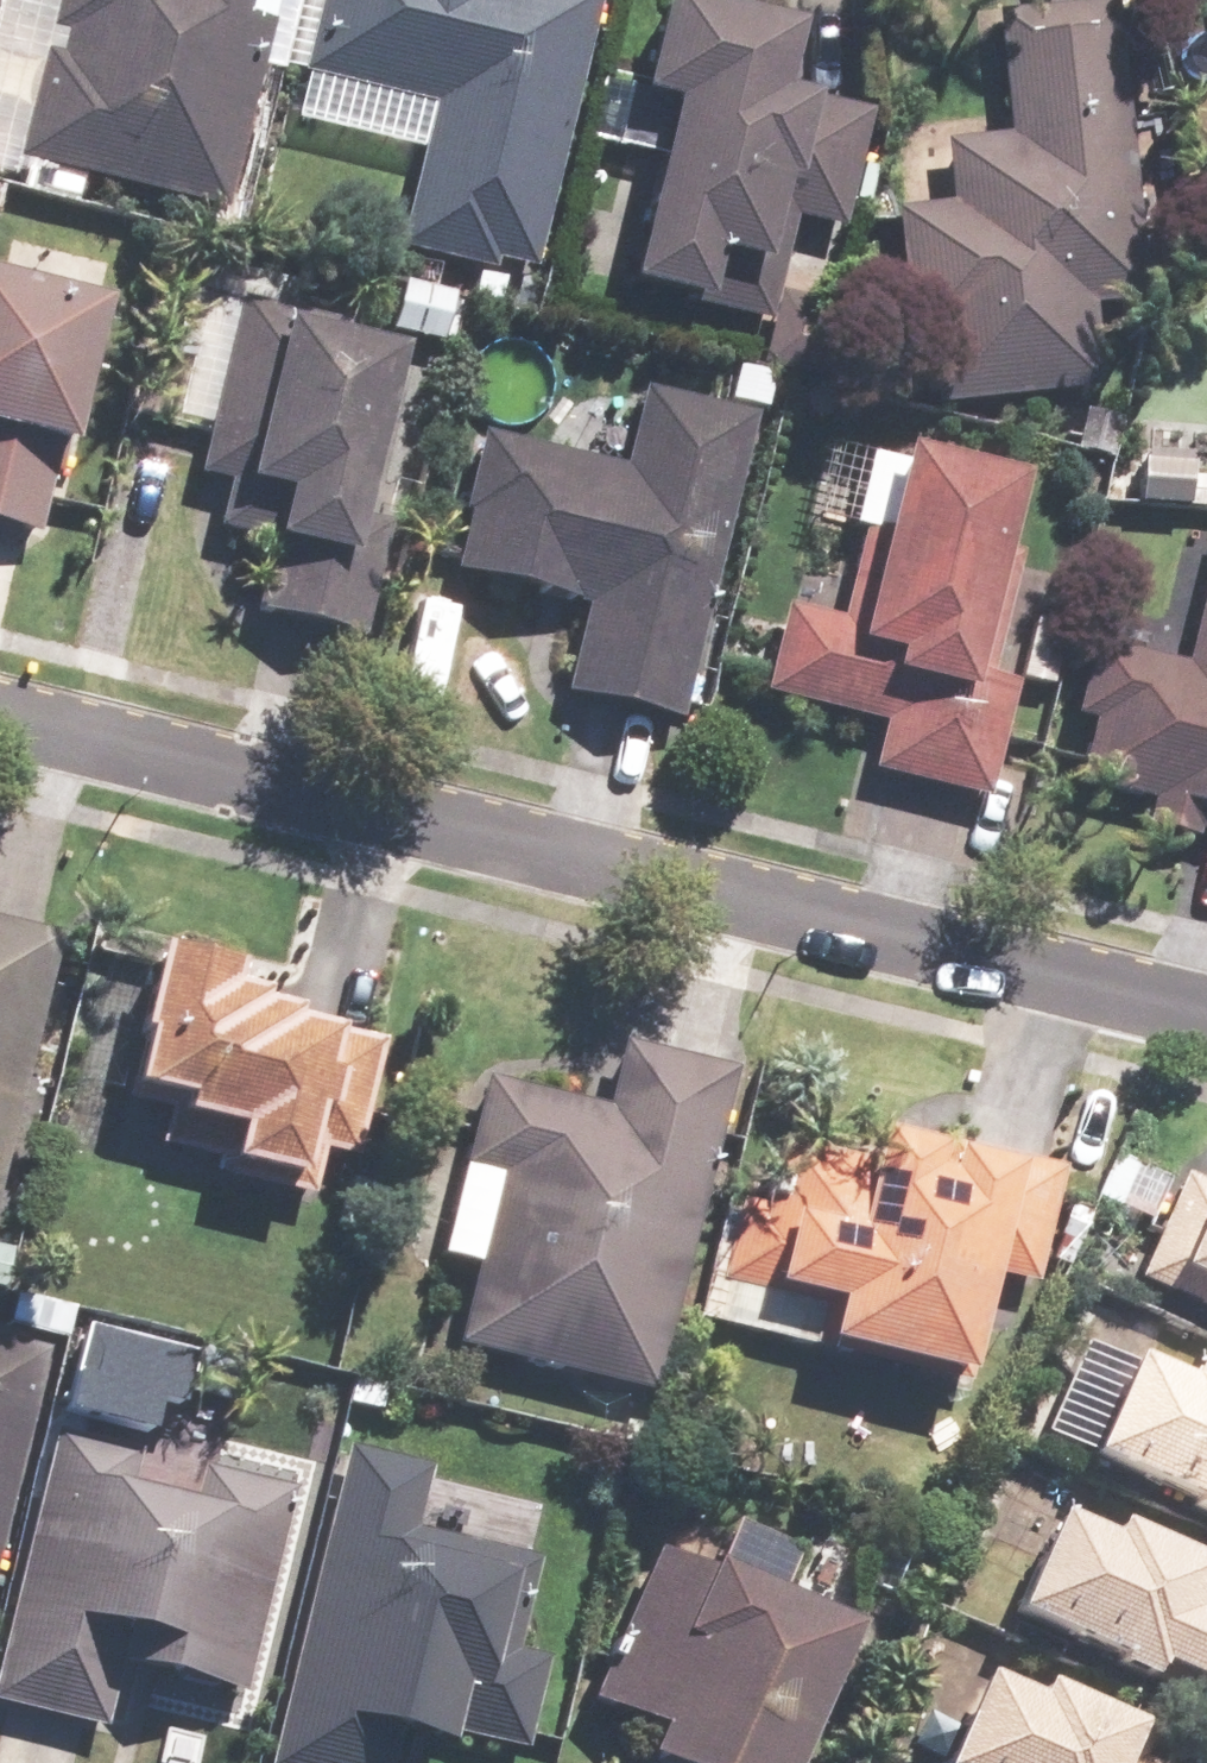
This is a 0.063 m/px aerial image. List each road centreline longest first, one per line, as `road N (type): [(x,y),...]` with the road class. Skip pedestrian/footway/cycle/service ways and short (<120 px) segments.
road 1 (residential): [(0,717),(1206,1013)]

